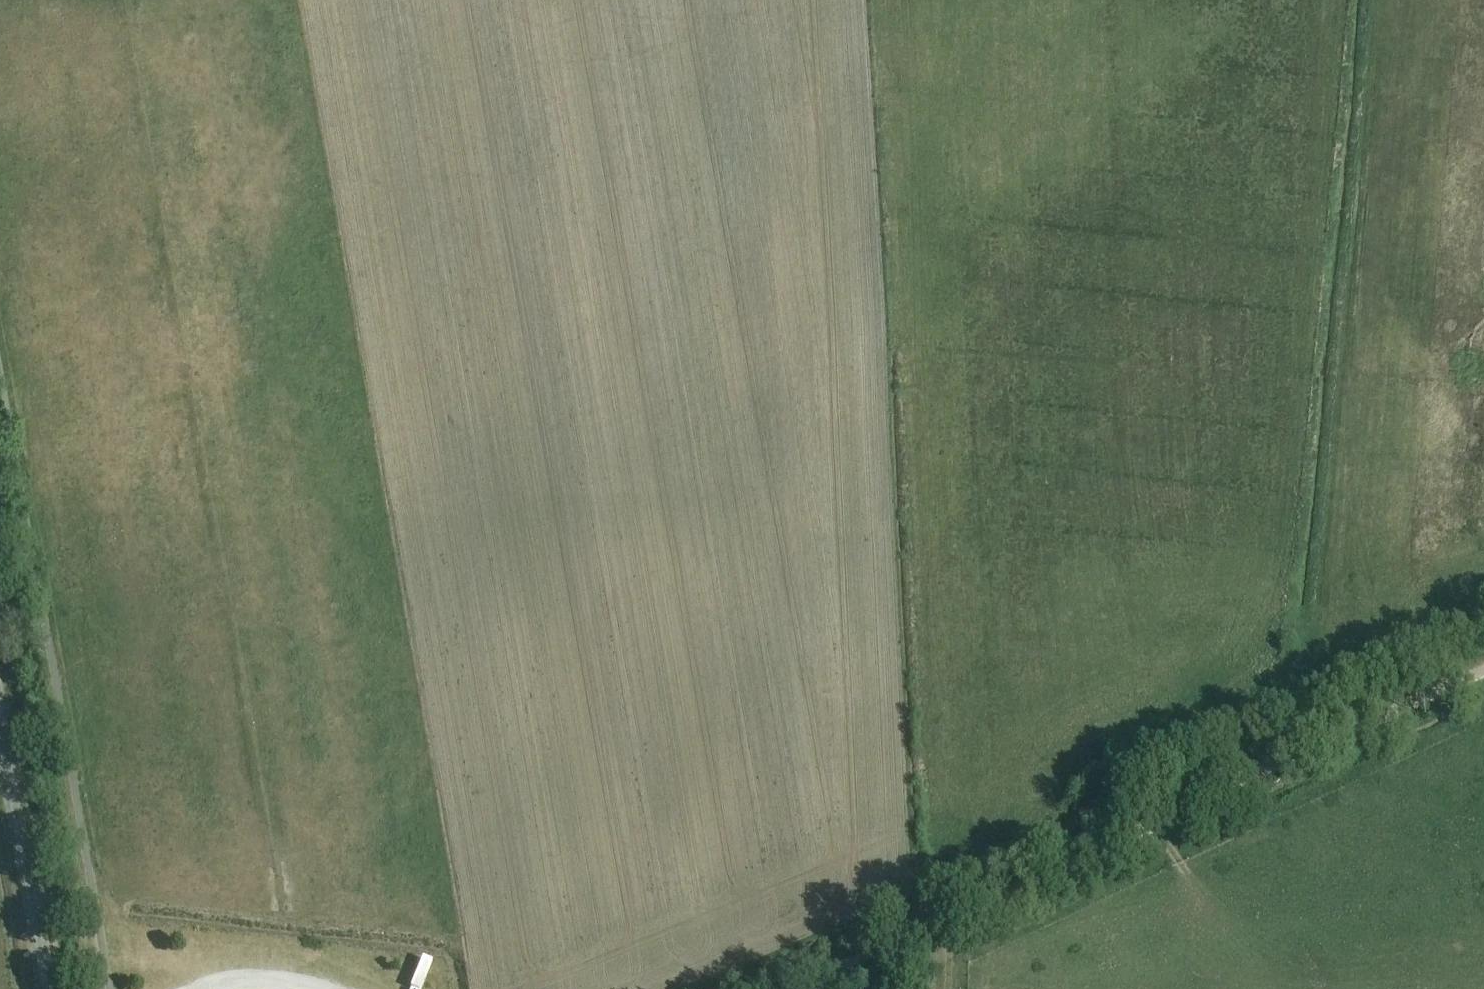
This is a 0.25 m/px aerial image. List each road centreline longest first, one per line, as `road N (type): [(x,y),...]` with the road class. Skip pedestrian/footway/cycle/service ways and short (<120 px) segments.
road 1 (track): [(892,944),(1483,666)]
road 2 (unclassified): [(44,988),(0,729)]

